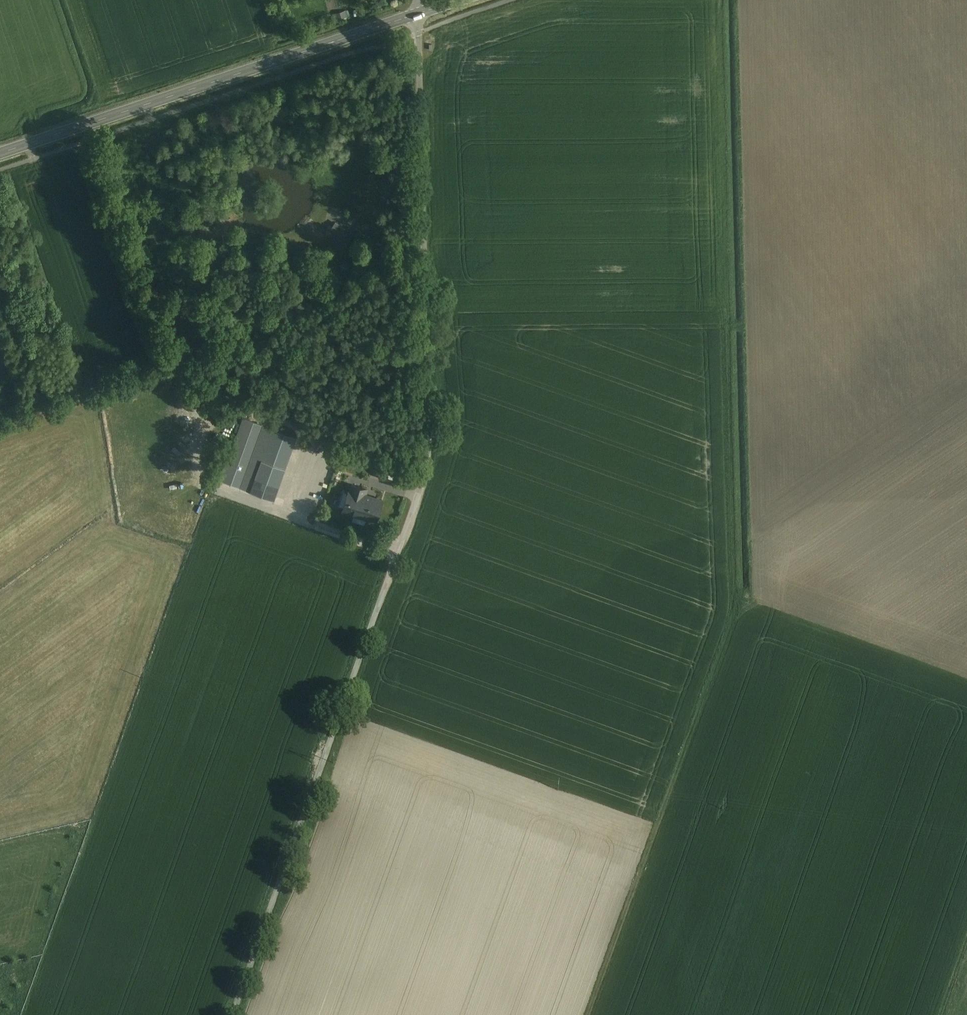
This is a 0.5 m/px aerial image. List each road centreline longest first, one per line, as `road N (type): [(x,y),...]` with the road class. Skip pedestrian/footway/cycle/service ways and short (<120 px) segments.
road 1 (unclassified): [(232,1014),(428,463),(418,14)]
road 2 (track): [(739,600),(588,1014)]
road 3 (secondary): [(418,14),(0,153)]

